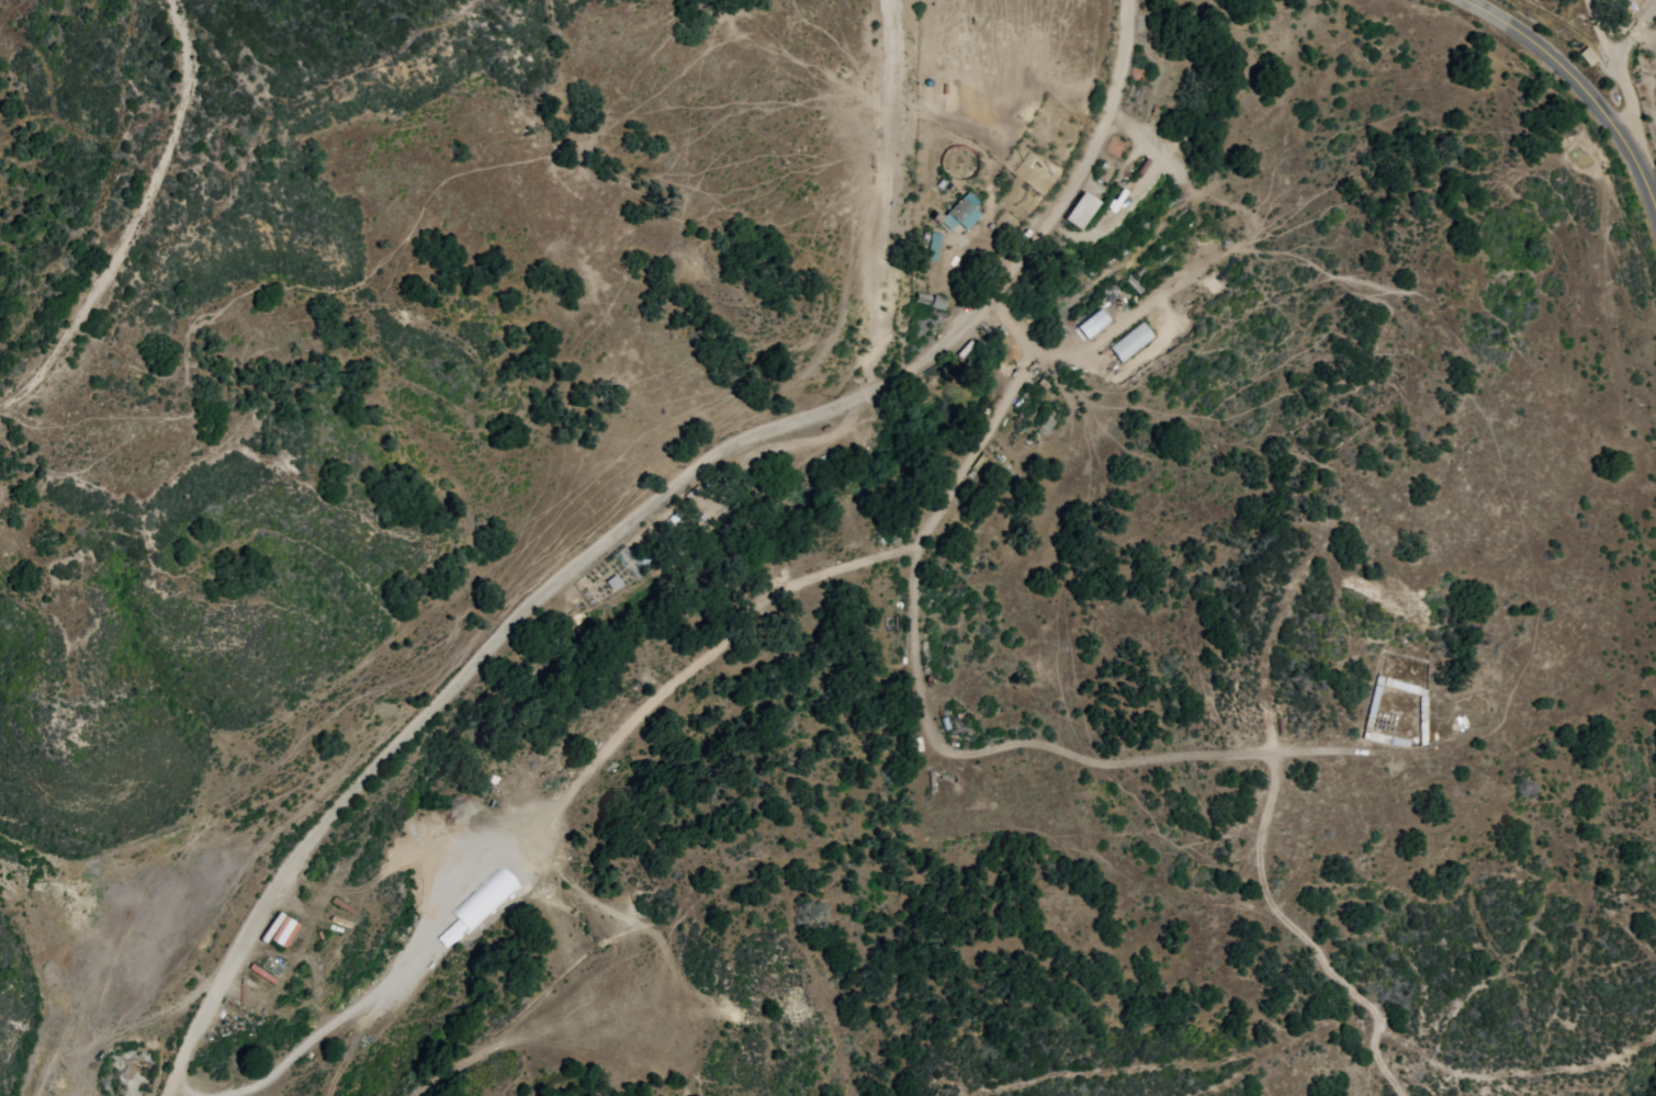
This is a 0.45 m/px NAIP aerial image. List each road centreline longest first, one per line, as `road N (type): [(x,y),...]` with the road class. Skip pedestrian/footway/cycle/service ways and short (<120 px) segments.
road 1 (residential): [(171,1095),(250,927),(309,840),(533,605),(707,461),(921,360),(1001,284),(1102,128),(1127,38),(1127,0)]
road 2 (residential): [(412,1095),(471,1052),(498,1042),(574,1046),(696,1078)]
road 3 (residential): [(1655,200),(1622,131),(1588,87),(1470,0)]

